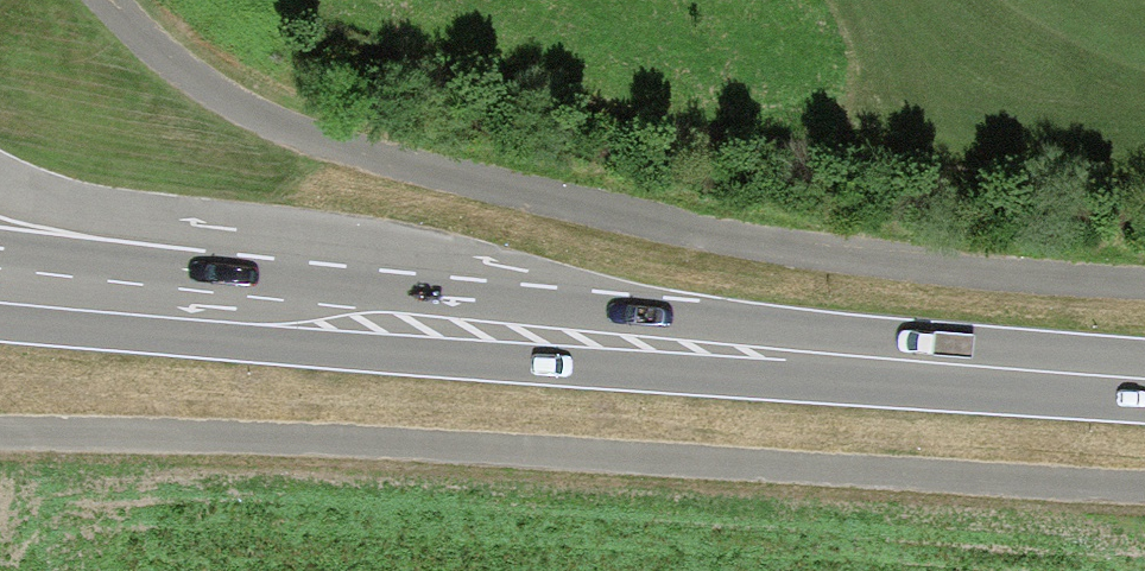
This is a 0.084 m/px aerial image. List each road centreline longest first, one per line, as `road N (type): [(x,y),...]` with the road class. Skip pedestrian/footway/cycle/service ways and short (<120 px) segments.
road 1 (track): [(0,427),(1144,483)]
road 2 (track): [(1144,291),(700,246),(351,156),(243,106),(105,0)]
road 3 (primary): [(1144,380),(953,369),(143,294)]
road 4 (residential): [(143,294),(0,177)]
road 5 (primary): [(143,294),(0,280)]

